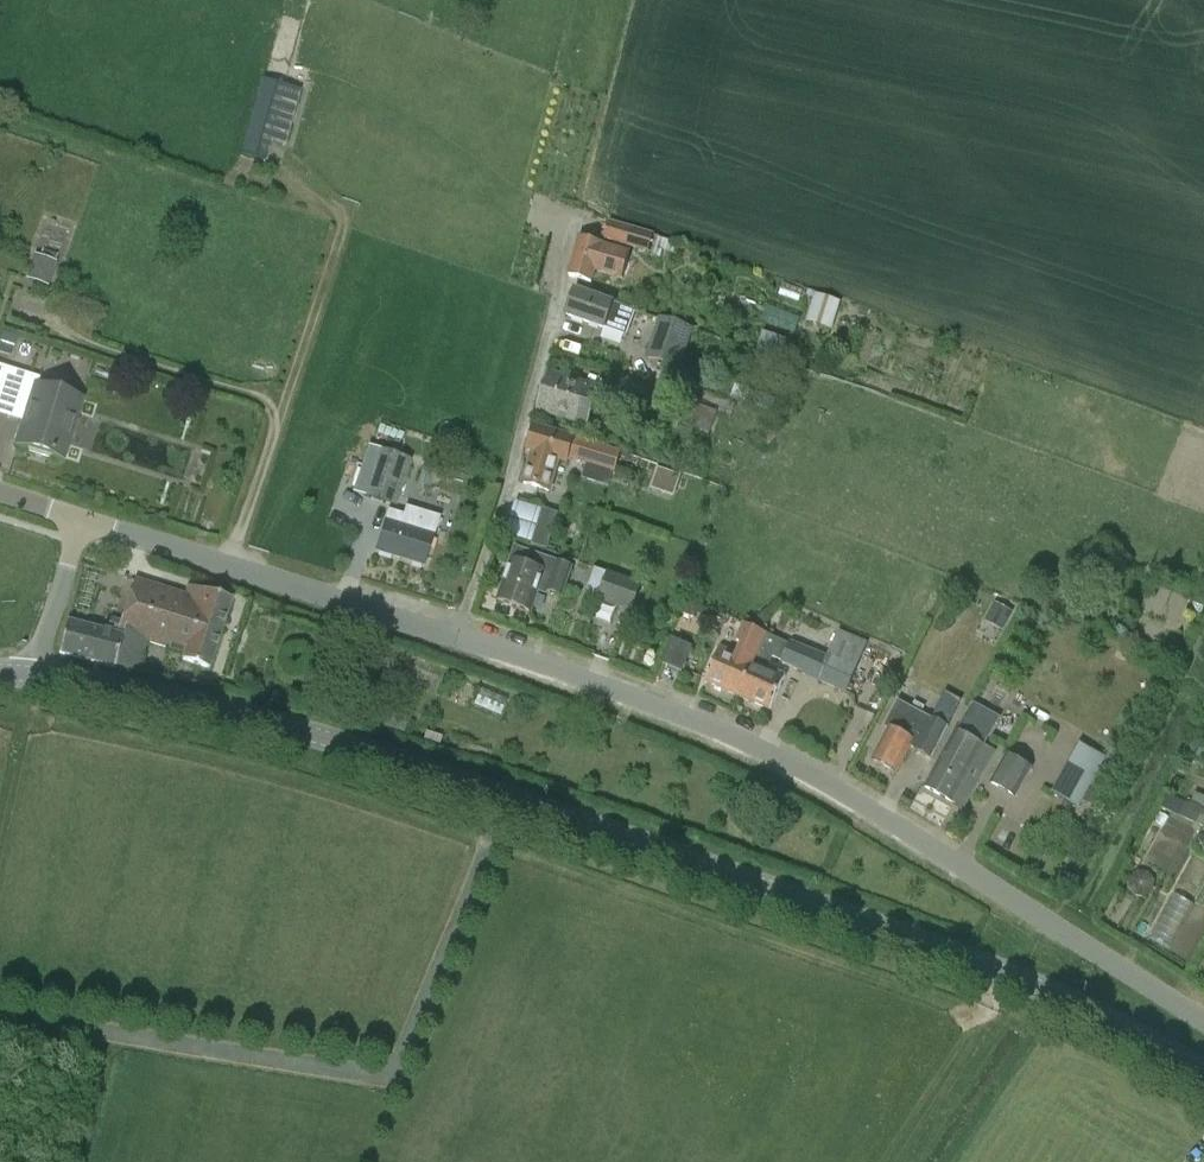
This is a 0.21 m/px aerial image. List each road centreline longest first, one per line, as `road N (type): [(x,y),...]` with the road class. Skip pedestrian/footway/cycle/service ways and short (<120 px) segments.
road 1 (tertiary): [(1203,1074),(1037,978),(573,819),(136,687),(35,674)]
road 2 (unclassified): [(1203,1020),(783,759),(659,705),(462,637)]
road 3 (residential): [(462,637),(581,206)]
road 4 (unclassified): [(462,637),(84,517)]
road 5 (unclassified): [(35,674),(84,517)]

